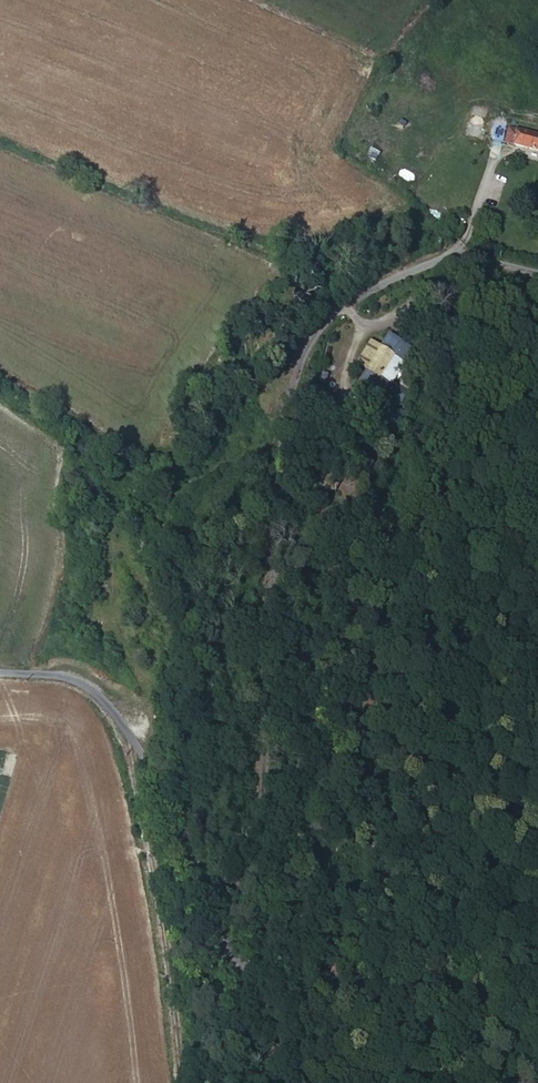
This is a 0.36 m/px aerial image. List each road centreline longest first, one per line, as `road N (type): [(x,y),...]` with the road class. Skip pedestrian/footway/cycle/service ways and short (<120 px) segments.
road 1 (unclassified): [(0,672),(68,676),(107,702),(188,808),(221,886),(234,962),(253,970),(269,949),(256,845),(271,477),(287,395),(307,345),(377,290),(442,257),(537,273)]
road 2 (track): [(185,1082),(133,739)]
road 3 (track): [(347,1082),(250,991),(241,965)]

